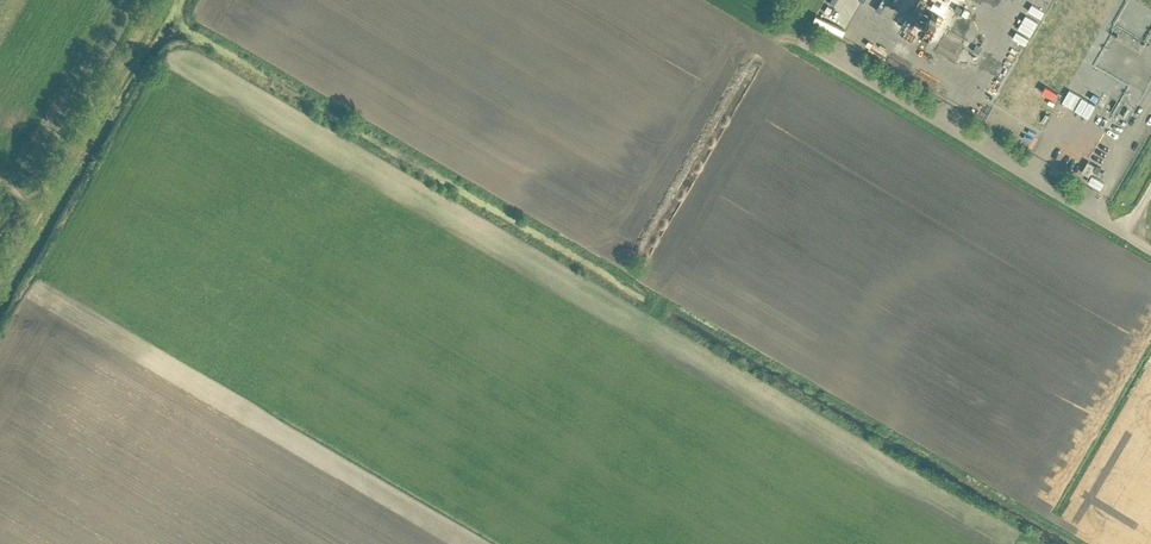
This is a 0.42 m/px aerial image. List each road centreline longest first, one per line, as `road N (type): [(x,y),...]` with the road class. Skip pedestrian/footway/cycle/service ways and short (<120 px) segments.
road 1 (track): [(158,0),(41,202)]

